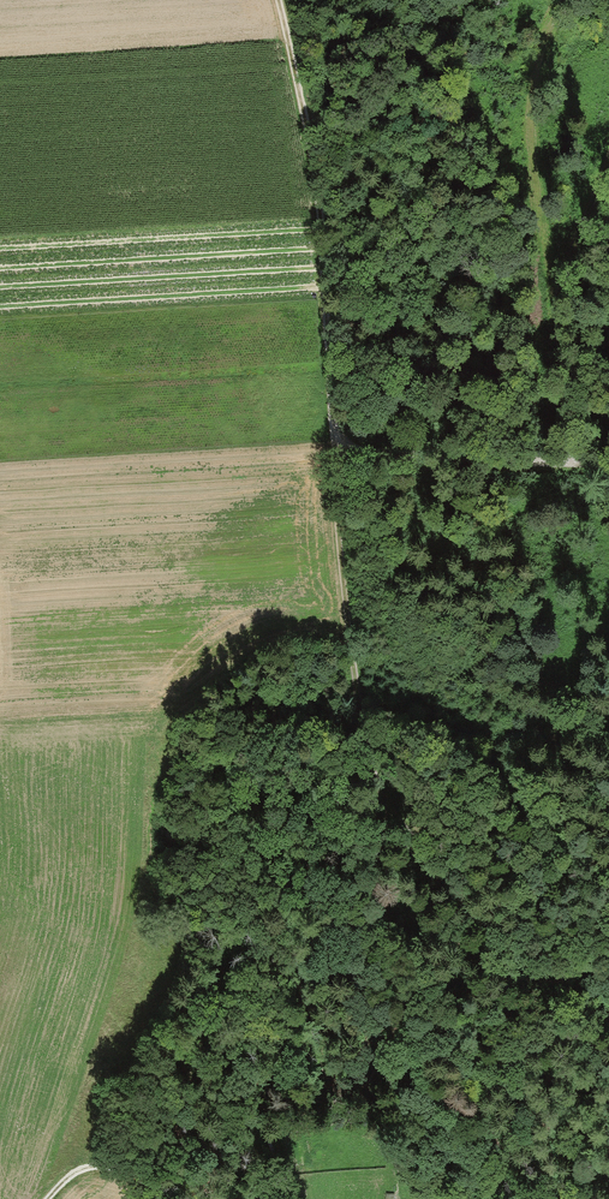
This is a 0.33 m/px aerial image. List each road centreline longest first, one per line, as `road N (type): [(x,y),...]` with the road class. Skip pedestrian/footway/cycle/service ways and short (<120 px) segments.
road 1 (track): [(608,1022),(545,979),(424,862),(383,809),(367,771),(346,644),(309,144),(275,0)]
road 2 (track): [(568,462),(527,127),(543,39),(563,0)]
road 3 (track): [(346,644),(227,657),(202,669),(169,710),(140,717),(0,722)]
road 4 (track): [(608,465),(378,455)]
road 5 (track): [(47,1198),(77,1170),(100,1164),(146,1176),(186,1198)]
road 6 (track): [(552,293),(608,159)]
road 7 (track): [(413,45),(543,39)]
road 8 (track): [(545,979),(548,1030),(608,1079)]

